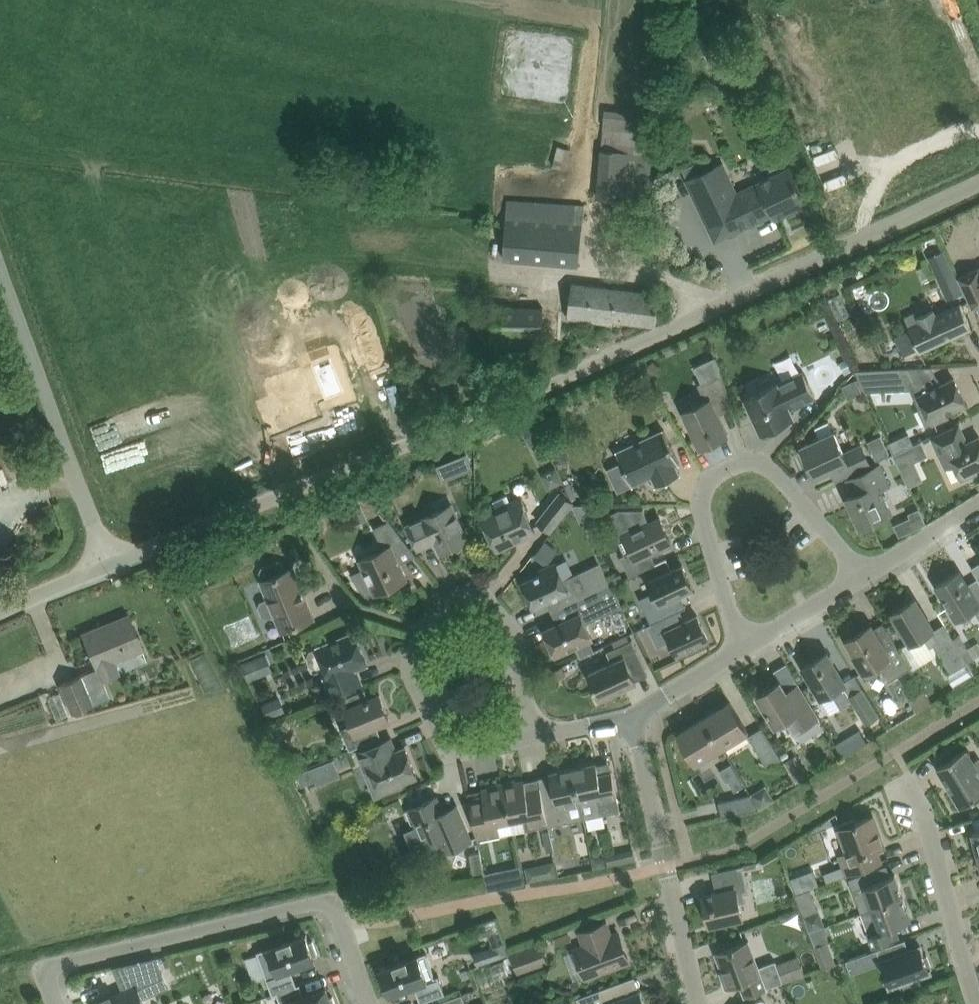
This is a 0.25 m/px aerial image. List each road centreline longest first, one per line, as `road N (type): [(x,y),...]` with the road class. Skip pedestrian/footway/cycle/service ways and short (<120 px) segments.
road 1 (unclassified): [(116,564),(543,395),(978,184)]
road 2 (residential): [(371,1003),(342,922),(318,905),(62,960),(48,971),(55,1003)]
road 3 (residential): [(739,650),(700,504),(709,478),(750,457),(773,465),(862,575)]
road 4 (residential): [(535,738),(514,634),(486,597),(461,595),(419,627),(409,663),(445,746),(468,753)]
road 5 (unclassified): [(116,564),(0,241)]
road 6 (residential): [(697,1003),(632,719)]
road 7 (residential): [(978,985),(925,799)]
road 8 (residential): [(739,650),(862,575)]
road 9 (residential): [(862,575),(978,503)]
road 10 (unclassified): [(0,620),(116,564)]
road 11 (residential): [(632,719),(739,650)]

